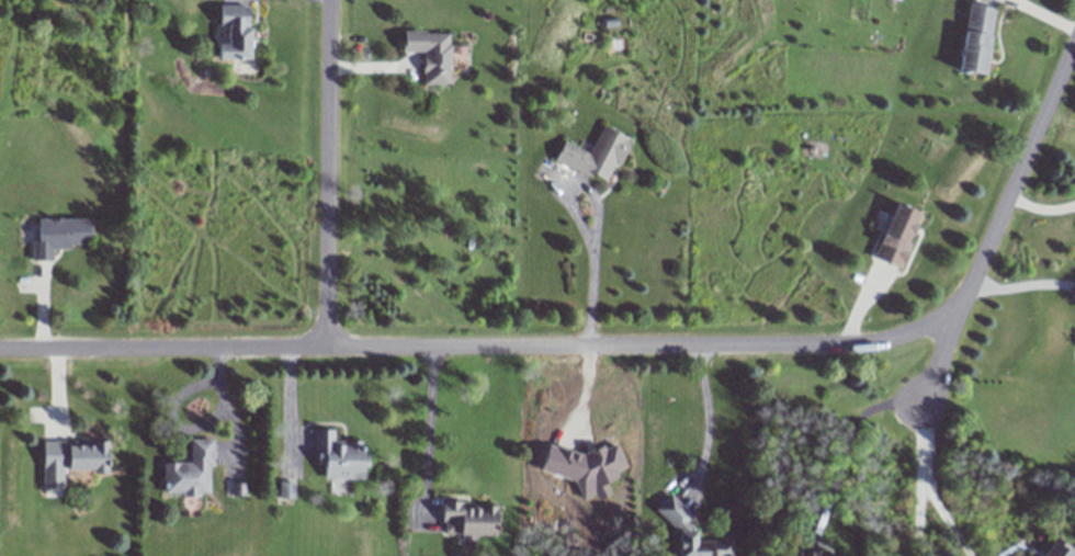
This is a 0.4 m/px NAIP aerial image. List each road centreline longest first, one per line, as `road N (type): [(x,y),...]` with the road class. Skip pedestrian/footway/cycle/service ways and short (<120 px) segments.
road 1 (residential): [(1074,39),(966,291),(927,324),(869,342),(0,348)]
road 2 (residential): [(324,345),(329,0)]

